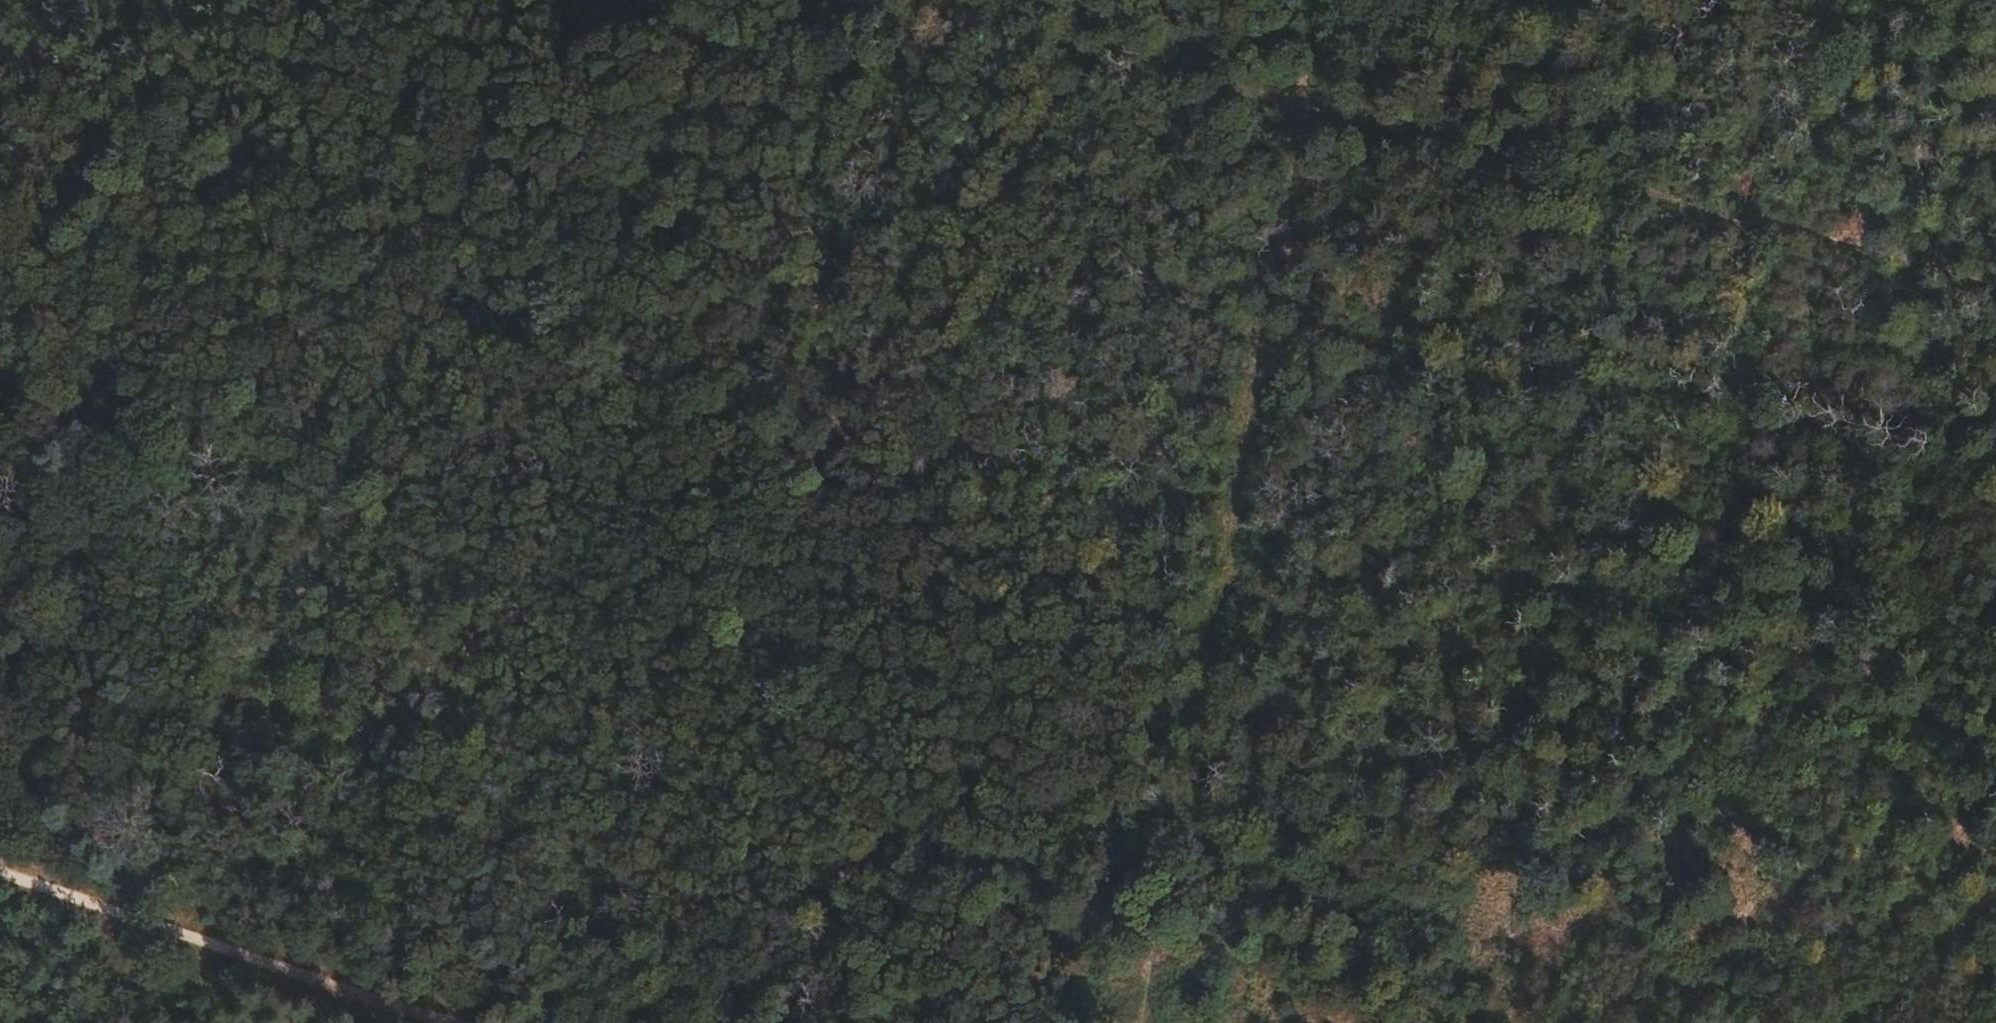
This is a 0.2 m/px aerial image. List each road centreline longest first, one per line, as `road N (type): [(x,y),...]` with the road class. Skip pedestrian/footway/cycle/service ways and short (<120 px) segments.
road 1 (track): [(1137,1022),(1318,0)]
road 2 (track): [(453,1022),(0,877)]

